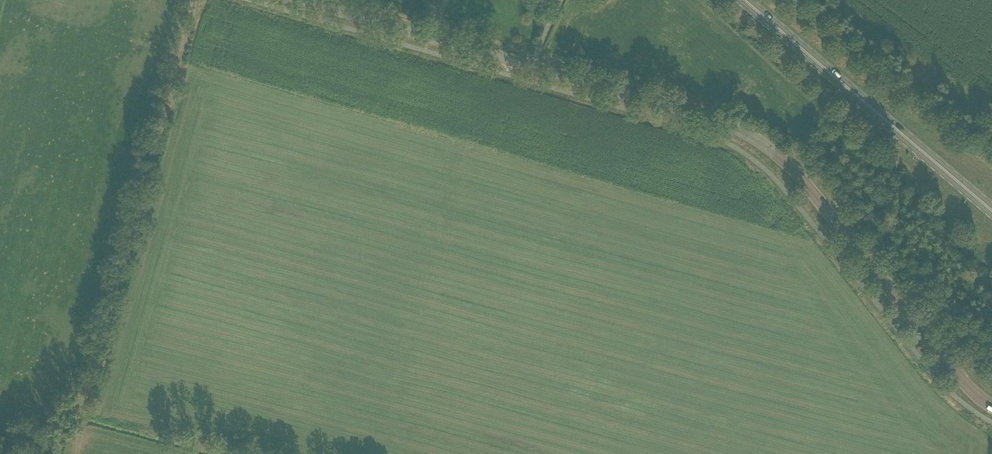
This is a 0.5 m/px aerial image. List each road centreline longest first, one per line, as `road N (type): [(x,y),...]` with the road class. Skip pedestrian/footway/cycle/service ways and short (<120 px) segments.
road 1 (tertiary): [(991,408),(802,180),(749,138),(711,119),(303,0)]
road 2 (track): [(32,453),(39,440),(82,413),(195,0)]
road 3 (primary): [(746,0),(991,210)]

